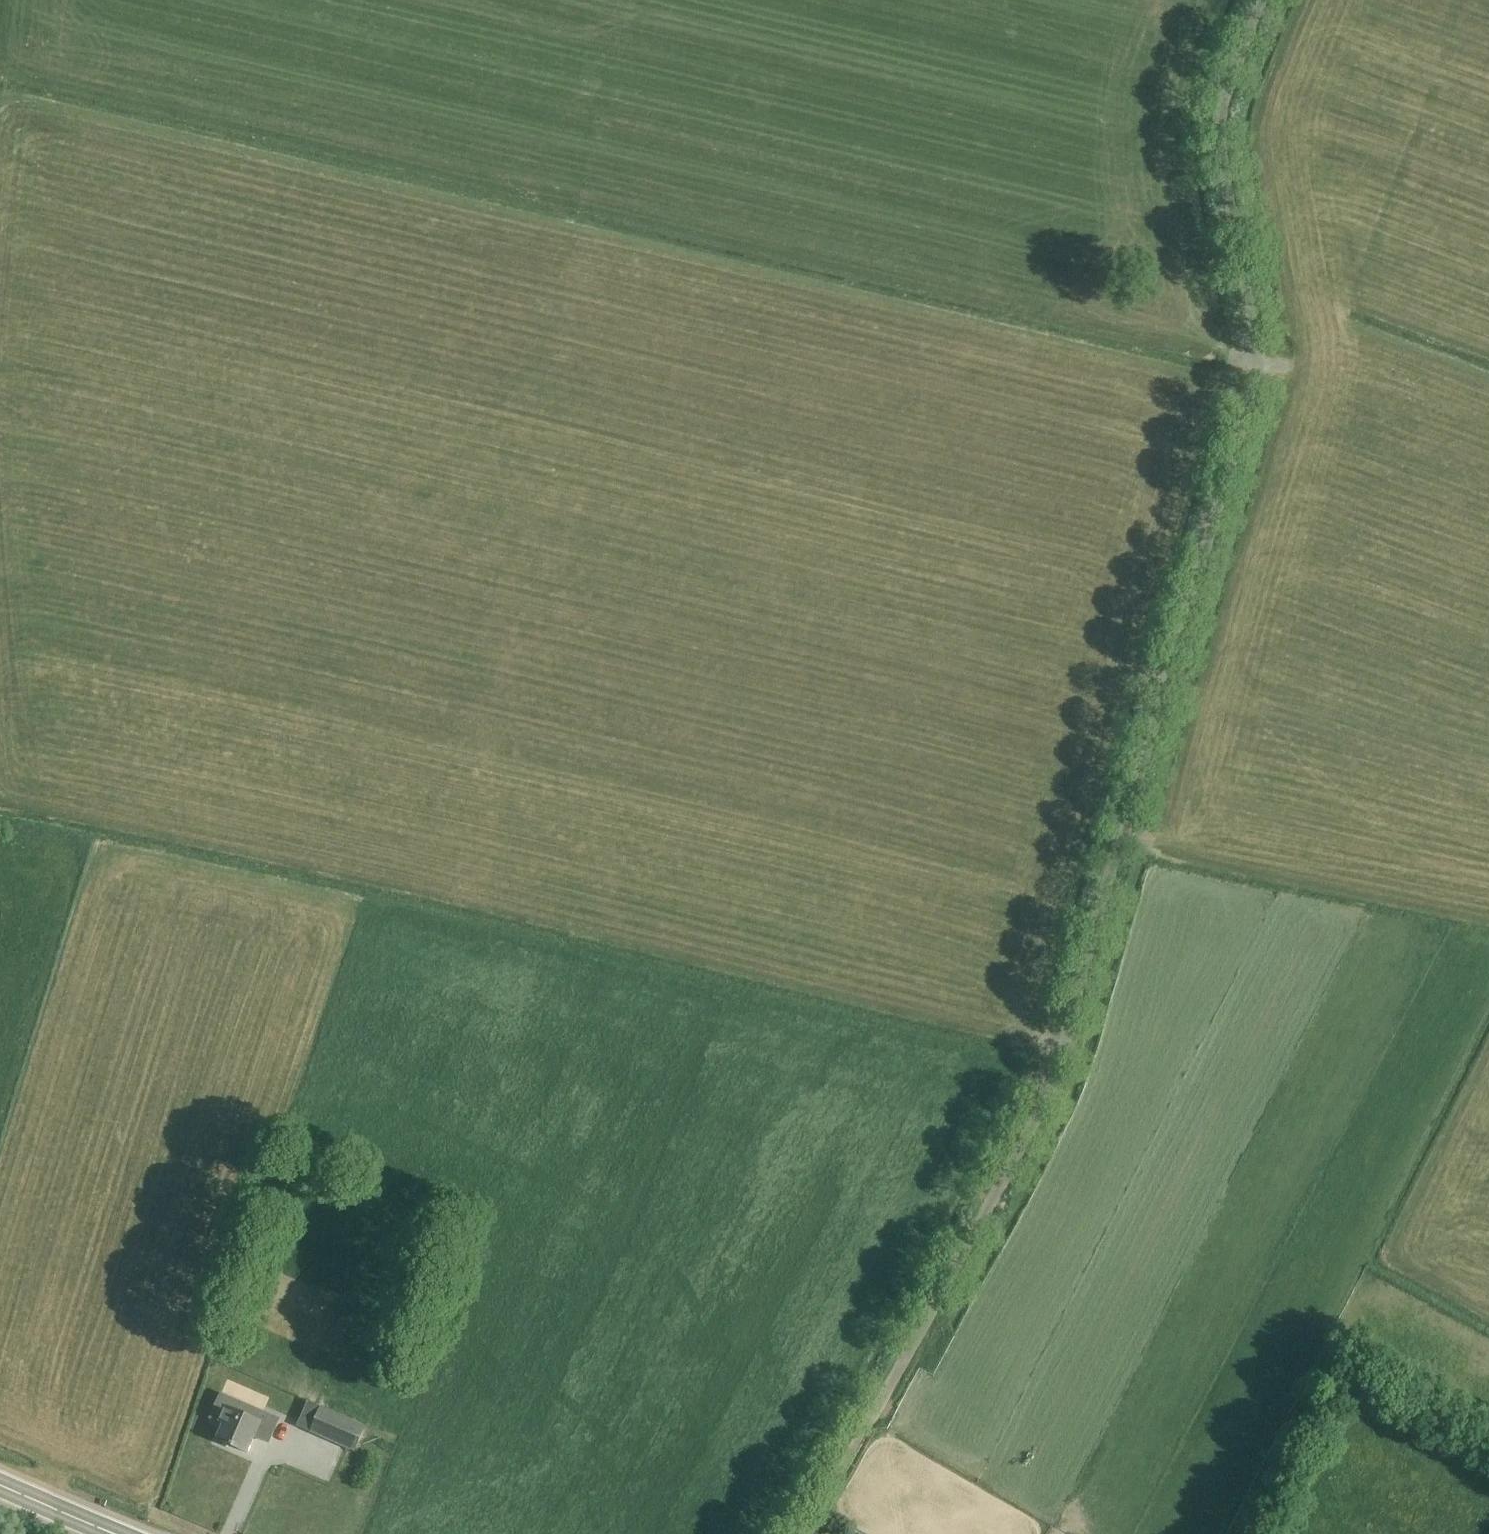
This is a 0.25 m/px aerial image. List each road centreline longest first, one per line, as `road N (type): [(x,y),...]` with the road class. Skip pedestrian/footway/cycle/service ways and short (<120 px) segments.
road 1 (unclassified): [(810,1533),(1061,1083),(1258,399),(1255,303),(1231,114),(1273,0)]
road 2 (secondary): [(113,1533),(0,1485)]

